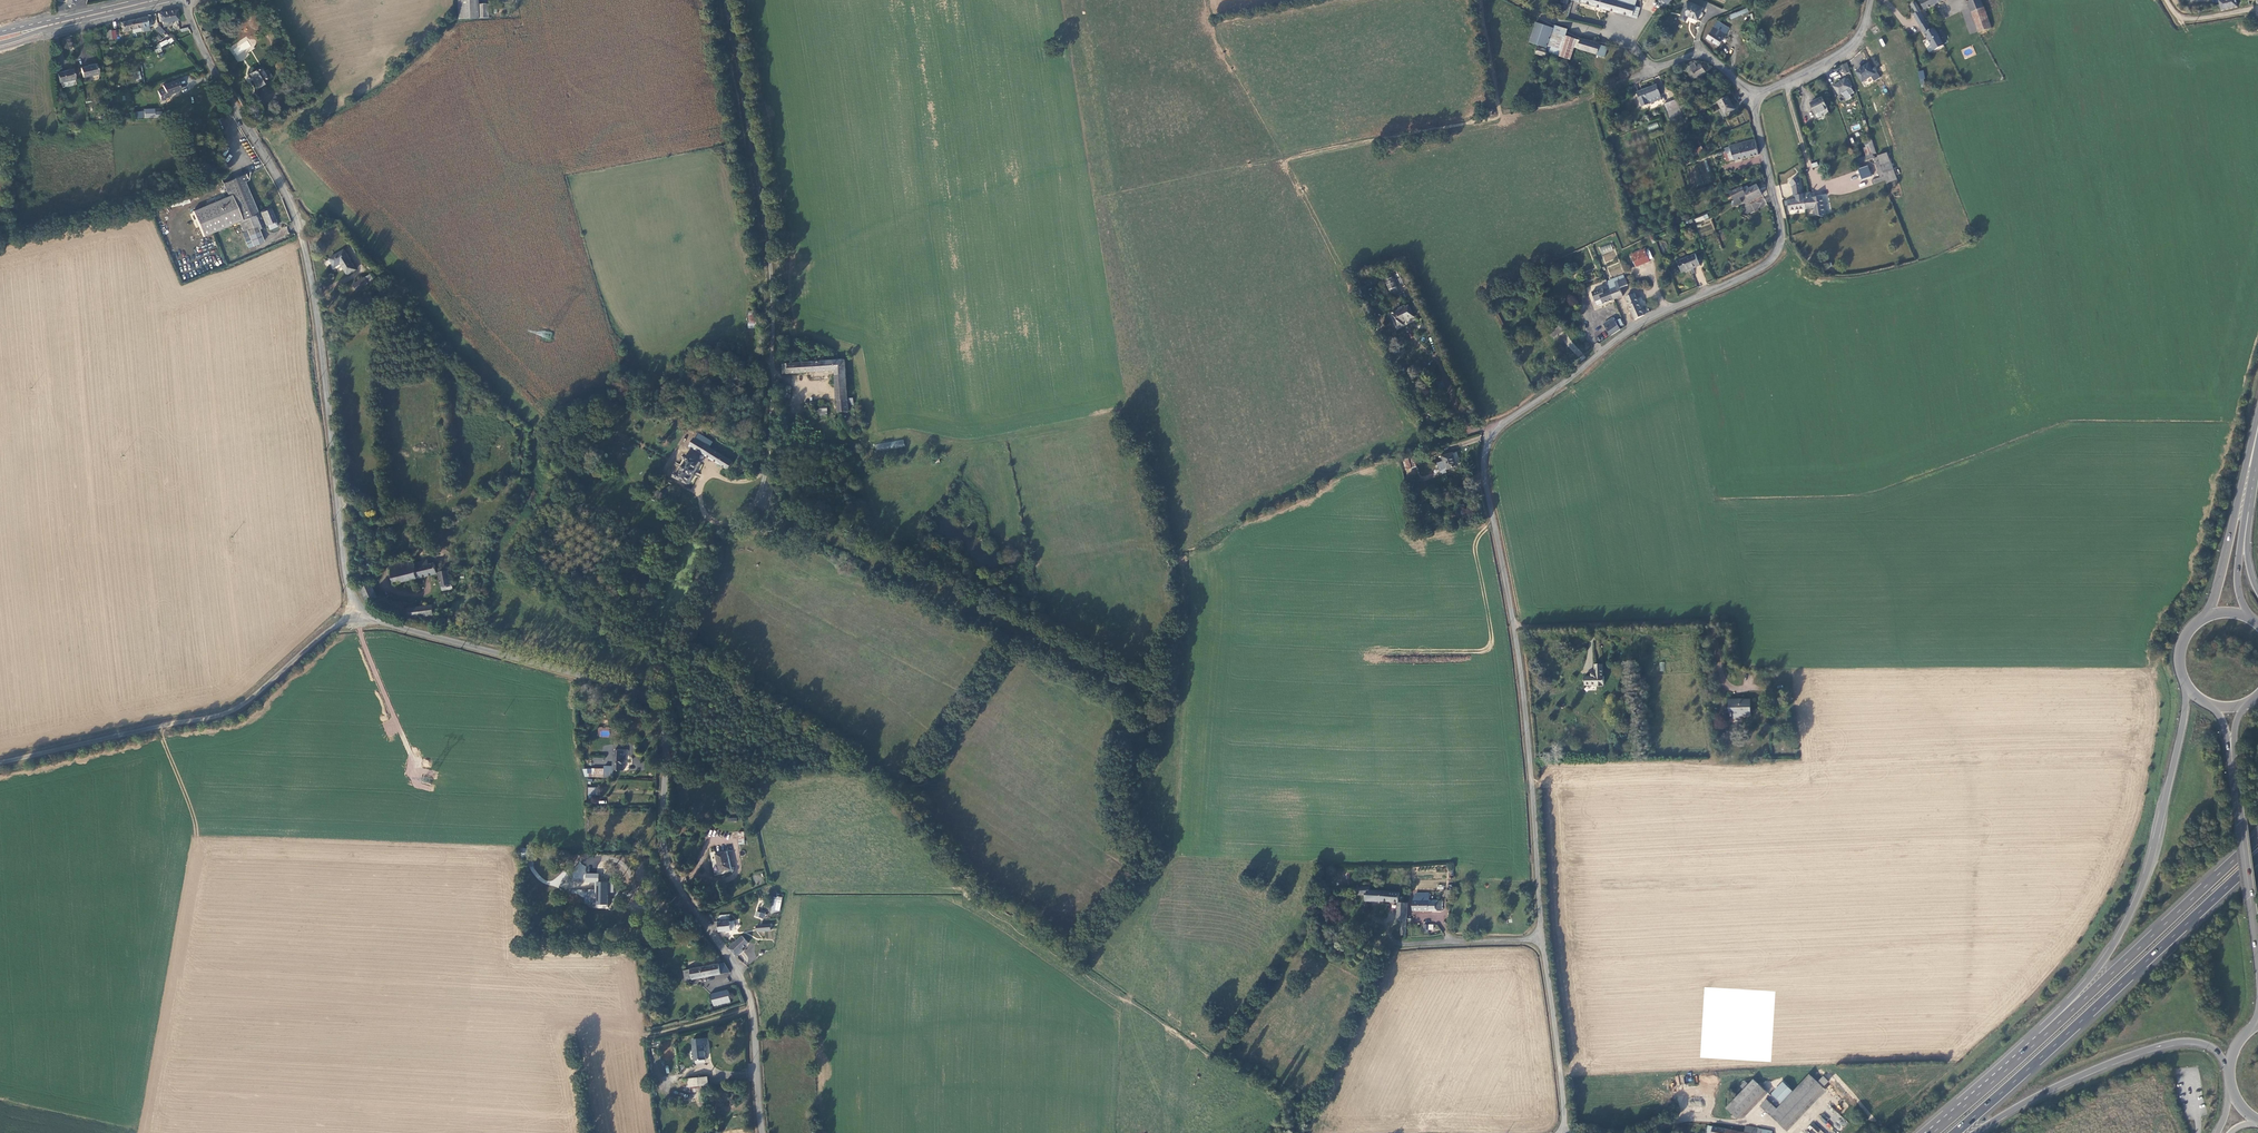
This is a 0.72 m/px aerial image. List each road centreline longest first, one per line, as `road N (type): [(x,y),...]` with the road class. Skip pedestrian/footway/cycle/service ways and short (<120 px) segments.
road 1 (unclassified): [(763,1132),(746,990),(680,893),(665,853),(660,715),(631,690),(398,627),(358,603)]
road 2 (unclassified): [(1513,627),(1484,480),(1487,447),(1506,420),(1627,331),(1767,263),(1778,248),(1780,214),(1754,98)]
road 3 (unclassified): [(358,603),(345,566),(300,231),(185,0)]
road 4 (trunk): [(1954,1132),(2257,857)]
road 5 (unclassified): [(358,603),(236,708),(0,762)]
road 6 (unclassified): [(726,0),(767,237),(773,367),(791,380)]
road 7 (trunk): [(2186,685),(2182,727),(2134,903),(2113,946),(2042,1037)]
road 8 (unclassified): [(1541,938),(1513,627)]
road 9 (trunk): [(2257,838),(2042,1037)]
road 10 (trunk): [(1973,1132),(2076,1077),(2172,1043),(2209,1047),(2228,1070)]
road 11 (primary): [(2257,425),(2206,617)]
road 12 (unclassified): [(1558,1132),(1562,1091),(1541,938)]
road 13 (unclassified): [(1513,627),(1707,625)]
road 14 (primary): [(2257,958),(2233,771)]
road 15 (unclassified): [(1754,98),(1702,54),(1590,97)]
road 16 (unclassified): [(1754,98),(1855,42),(1869,0)]
road 17 (secondary): [(0,37),(155,0)]
road 18 (primary): [(2249,618),(2237,575),(2254,474)]
road 19 (unclassified): [(1541,938),(1395,944)]
road 20 (trunk): [(2042,1037),(1932,1132)]

